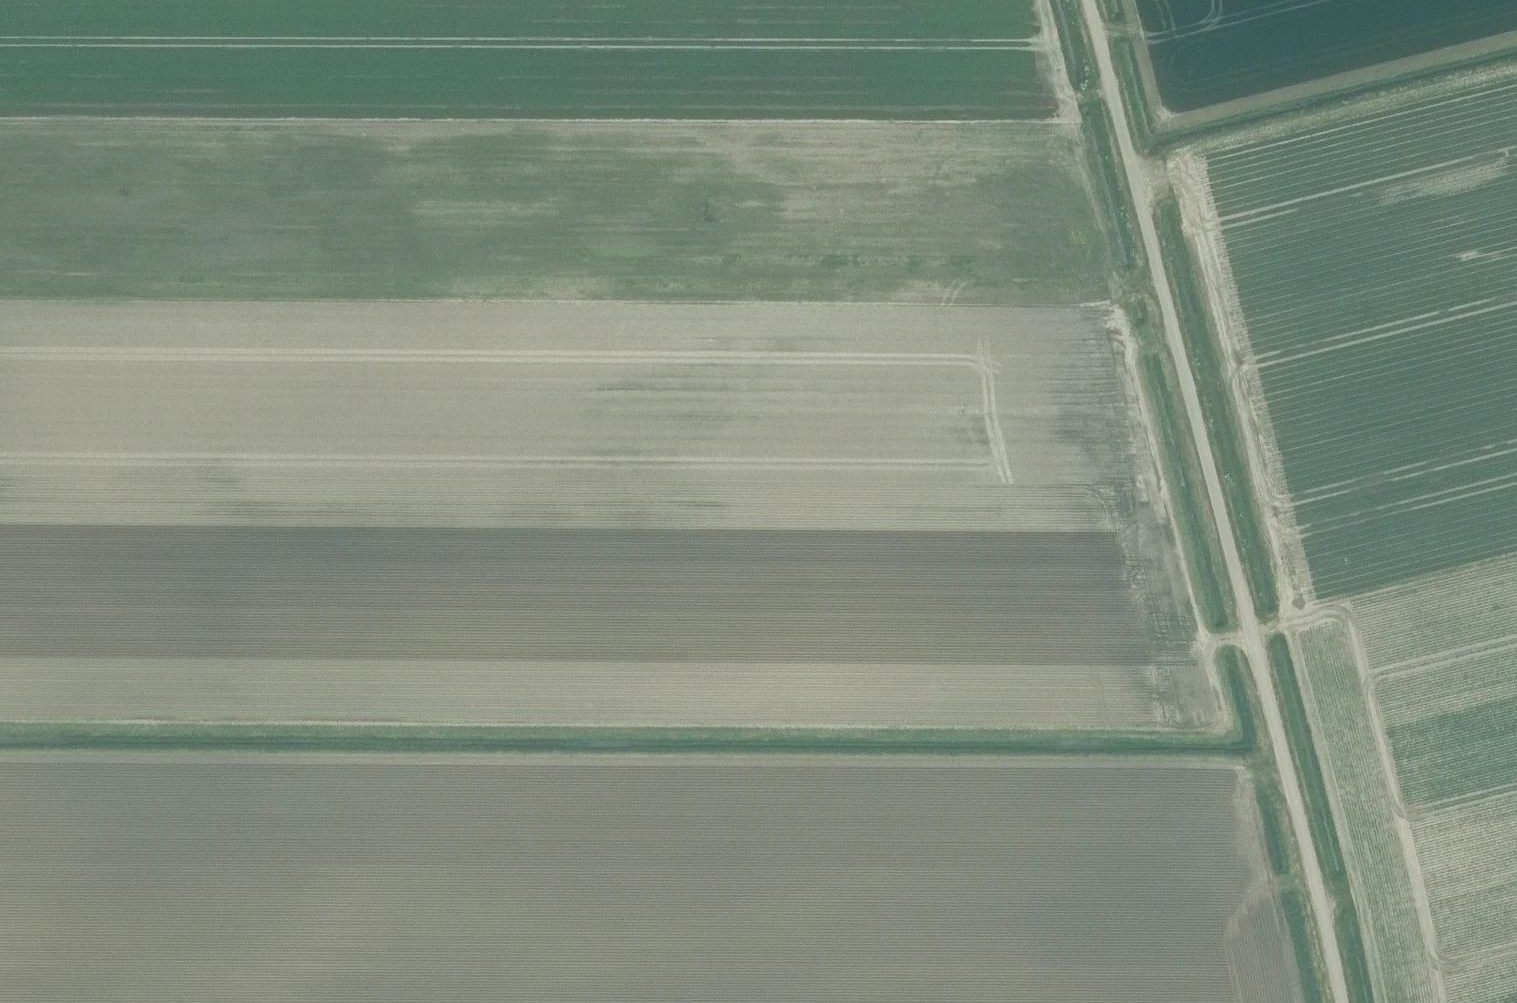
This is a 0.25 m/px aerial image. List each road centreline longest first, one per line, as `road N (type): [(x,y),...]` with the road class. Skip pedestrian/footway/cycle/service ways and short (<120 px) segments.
road 1 (unclassified): [(1343,1002),(1088,0)]

